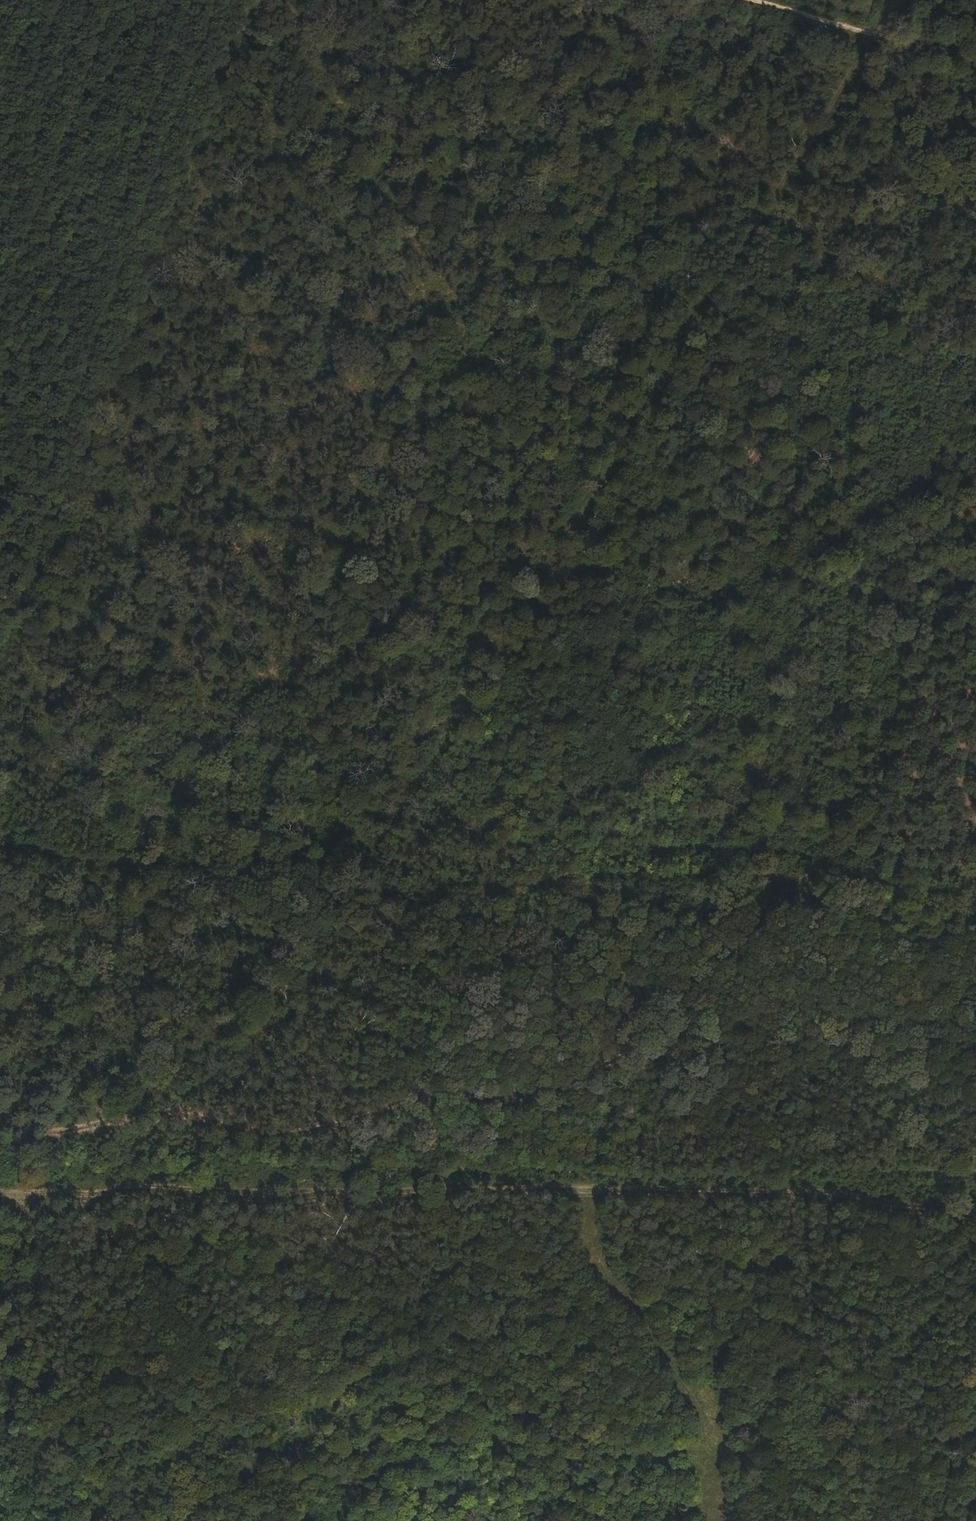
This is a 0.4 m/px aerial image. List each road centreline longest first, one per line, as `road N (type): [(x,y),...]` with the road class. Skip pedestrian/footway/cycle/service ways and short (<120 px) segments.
road 1 (track): [(975,64),(749,0)]

